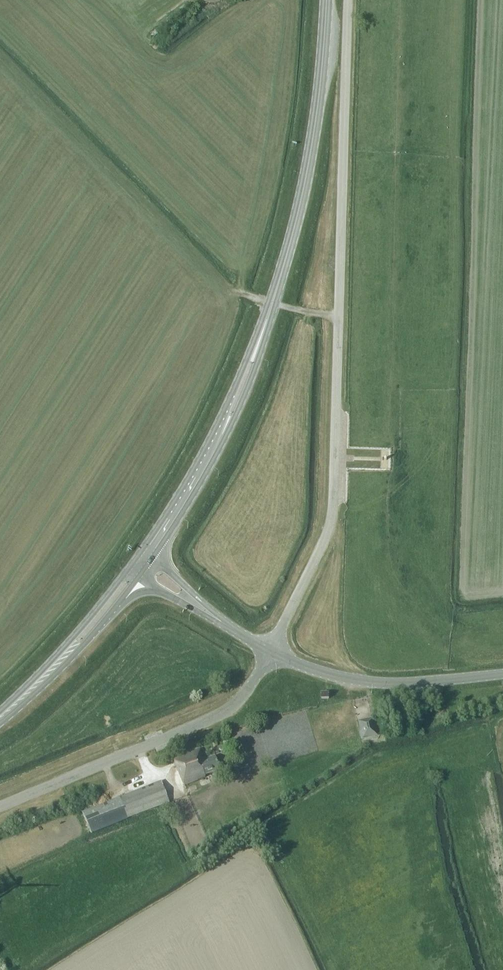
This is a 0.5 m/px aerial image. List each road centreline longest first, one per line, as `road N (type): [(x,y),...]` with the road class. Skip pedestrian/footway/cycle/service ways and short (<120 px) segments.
road 1 (unclassified): [(270,650),(333,514),(349,0)]
road 2 (primary): [(260,336),(306,178),(326,0)]
road 3 (unclassified): [(0,807),(224,713),(270,650)]
road 4 (primary): [(153,556),(237,412),(260,336)]
road 5 (primary): [(260,336),(142,549)]
road 6 (tertiary): [(502,673),(368,681),(270,650)]
road 7 (primary): [(0,723),(67,662),(137,577)]
road 8 (primary): [(126,570),(0,710)]

